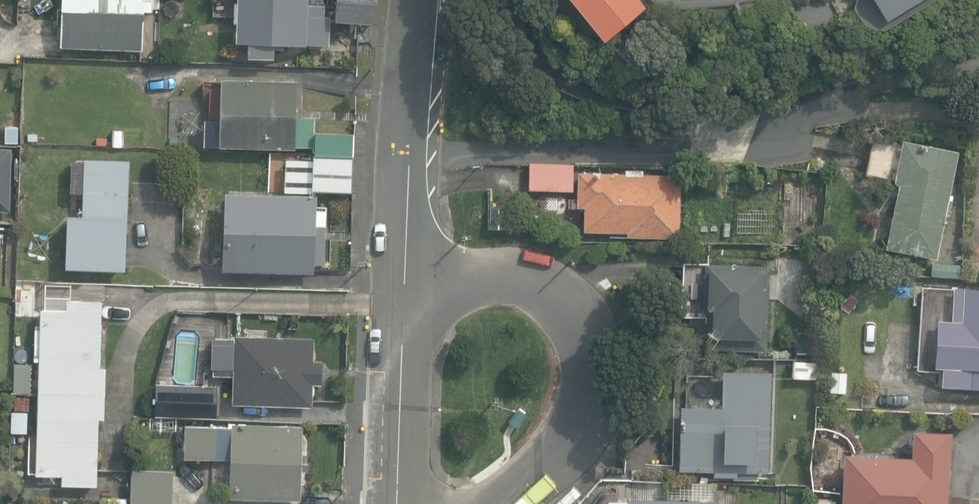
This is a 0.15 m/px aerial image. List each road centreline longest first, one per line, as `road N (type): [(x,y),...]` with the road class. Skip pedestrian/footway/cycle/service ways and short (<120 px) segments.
road 1 (residential): [(516,0),(572,68),(610,89),(760,100),(804,113),(812,132),(794,145),(605,143),(410,156)]
road 2 (residential): [(405,275),(501,274),(543,286),(581,318),(603,355),(603,421),(587,453),(543,489),(504,503)]
road 3 (residential): [(398,503),(405,275)]
road 4 (residential): [(410,156),(411,0)]

